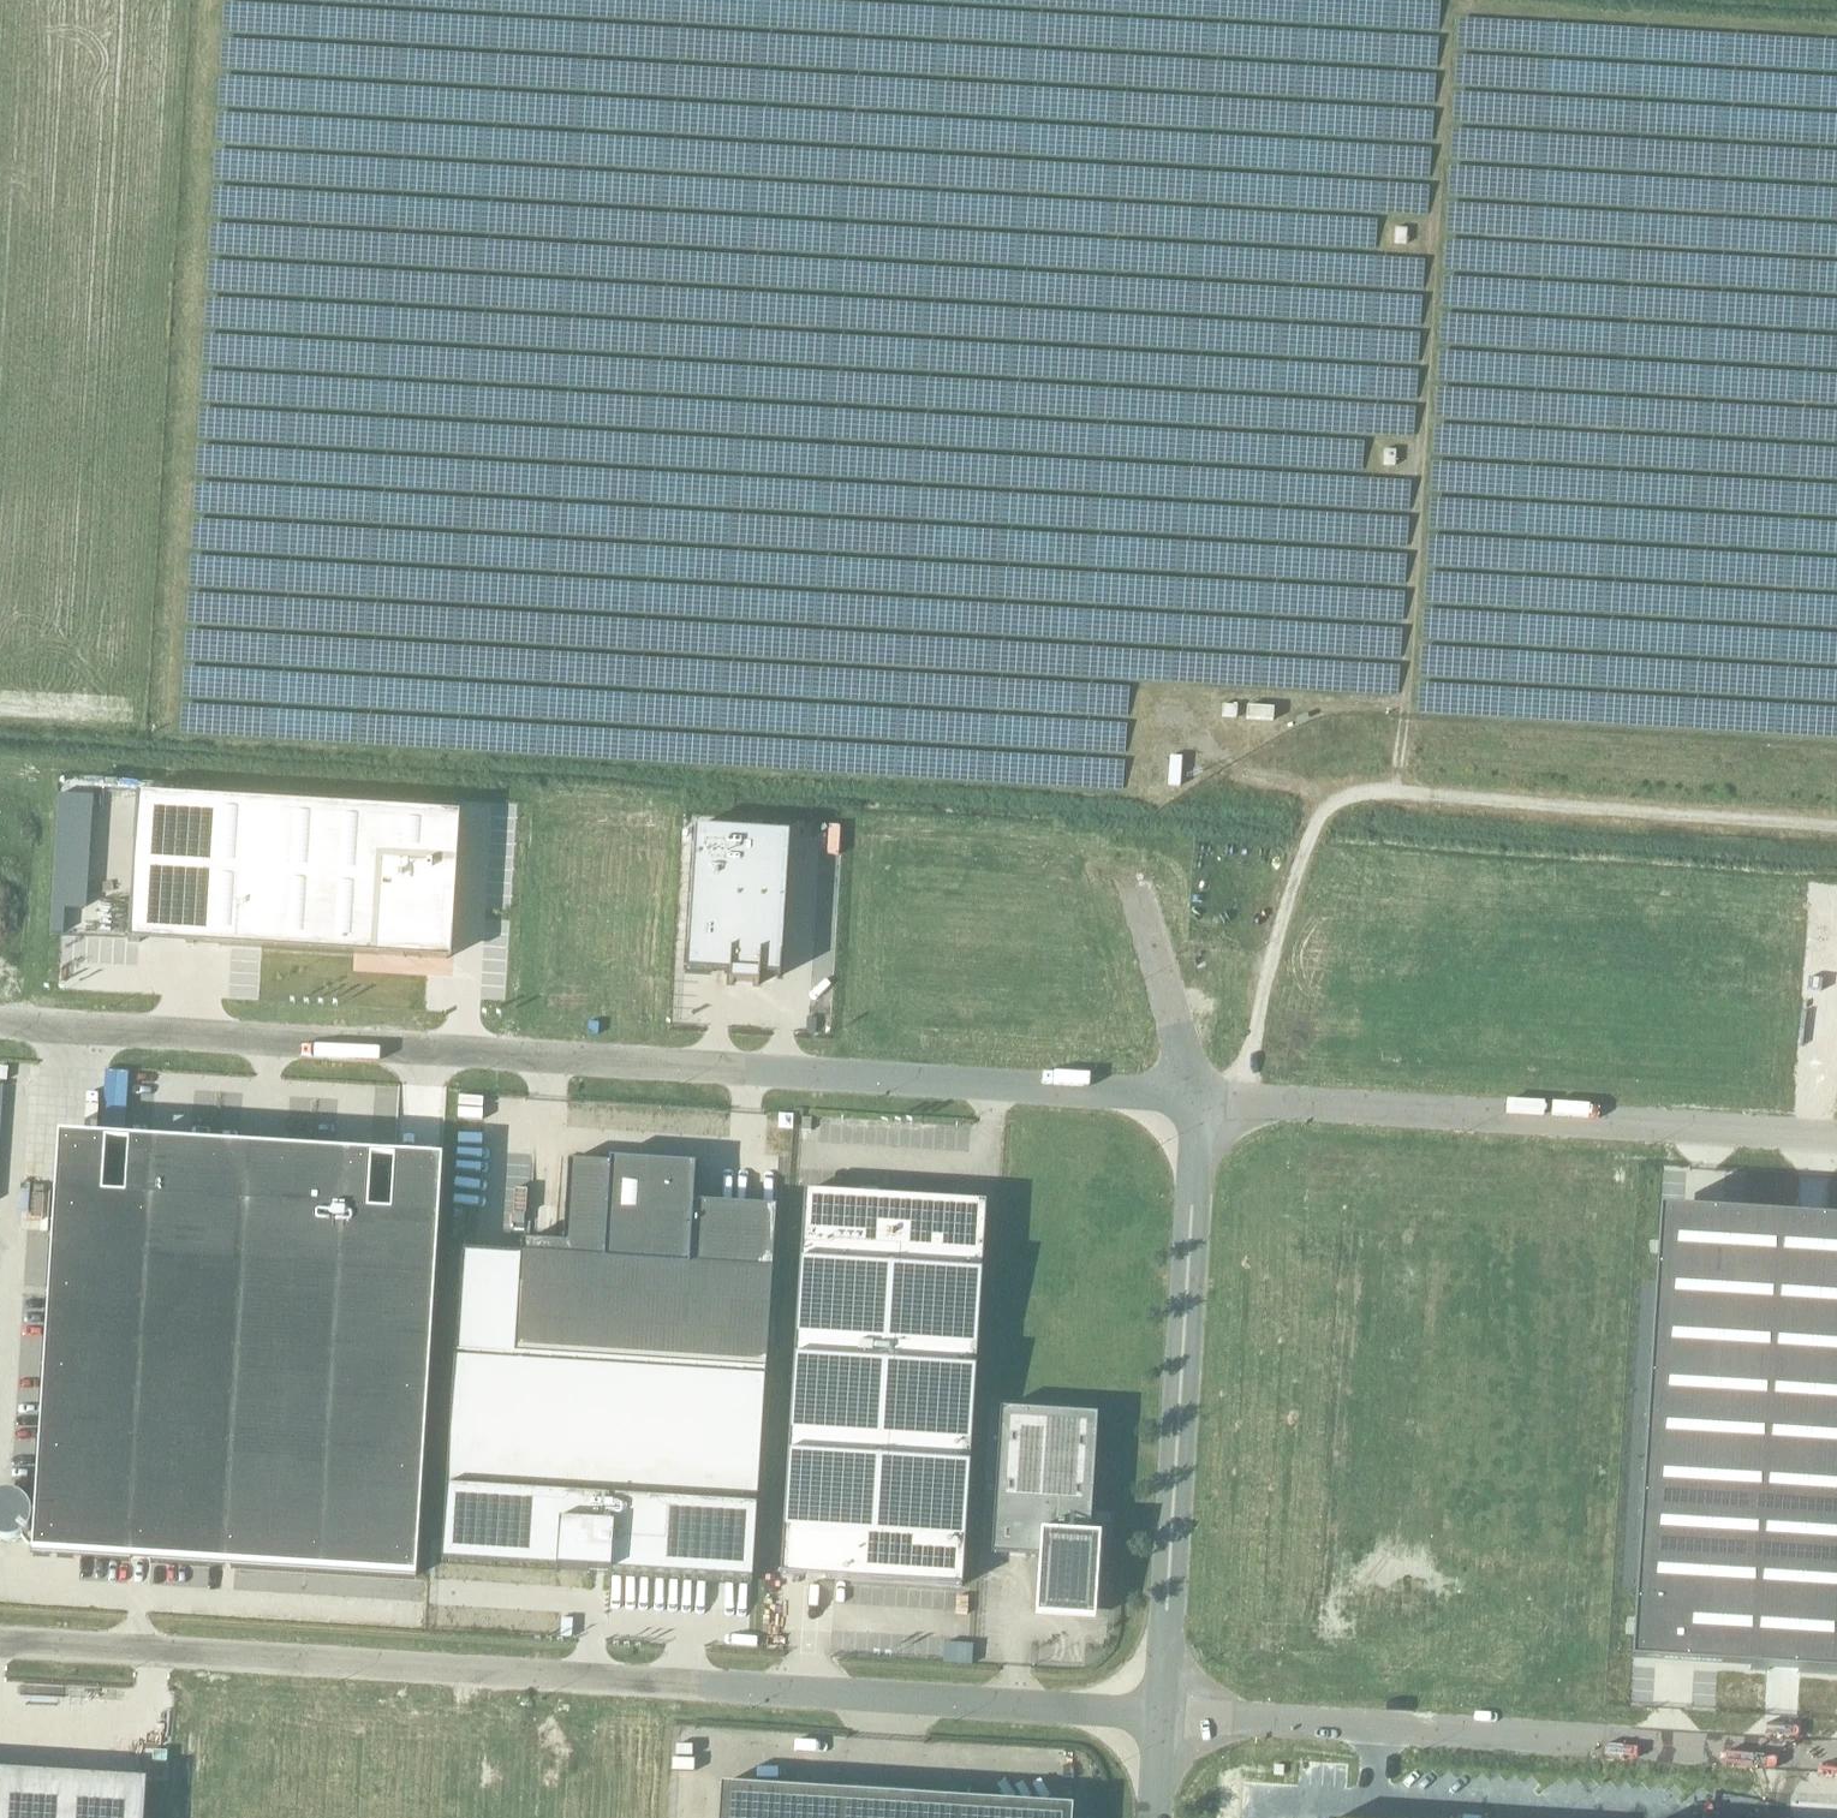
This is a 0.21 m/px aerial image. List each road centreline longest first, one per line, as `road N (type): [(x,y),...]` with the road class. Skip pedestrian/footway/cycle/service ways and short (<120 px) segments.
road 1 (unclassified): [(1202,1100),(0,1025)]
road 2 (unclassified): [(1161,1714),(0,1642)]
road 3 (track): [(1396,792),(1450,13)]
road 4 (unclassified): [(1836,1755),(1161,1714)]
road 5 (unclassified): [(1836,1139),(1202,1100)]
road 6 (unclassified): [(1202,1100),(1161,1714)]
road 7 (unclassified): [(1141,905),(1202,1100)]
road 8 (track): [(1330,803),(1243,771),(1198,735)]

